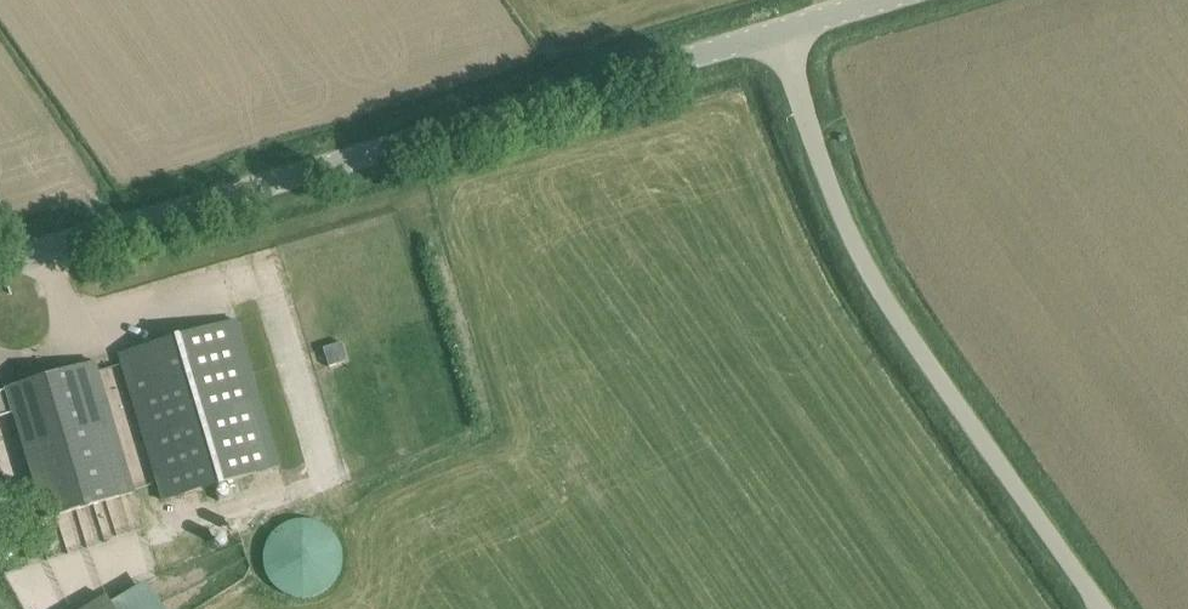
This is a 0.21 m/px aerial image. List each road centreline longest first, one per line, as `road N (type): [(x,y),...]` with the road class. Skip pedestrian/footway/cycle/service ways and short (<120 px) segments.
road 1 (unclassified): [(0,260),(782,34)]
road 2 (unclassified): [(1101,608),(879,286),(827,168),(782,34)]

